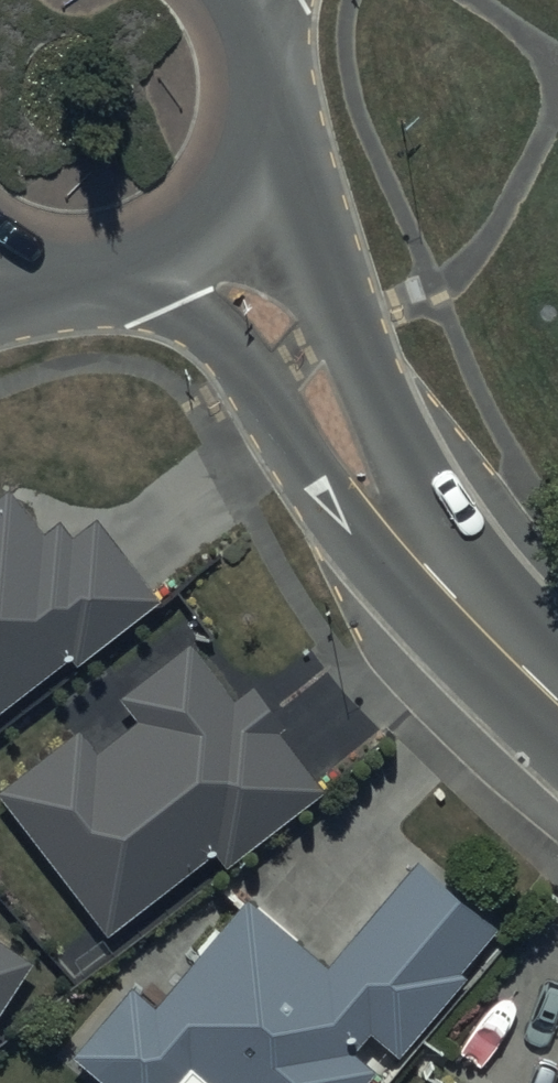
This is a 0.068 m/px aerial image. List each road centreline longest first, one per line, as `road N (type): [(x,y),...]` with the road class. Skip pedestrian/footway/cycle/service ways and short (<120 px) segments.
road 1 (tertiary): [(557,704),(400,534),(300,358),(201,231)]
road 2 (tertiary): [(246,0),(264,56),(263,121),(241,181),(201,231)]
road 3 (tertiary): [(201,231),(145,266),(81,281),(0,266)]

